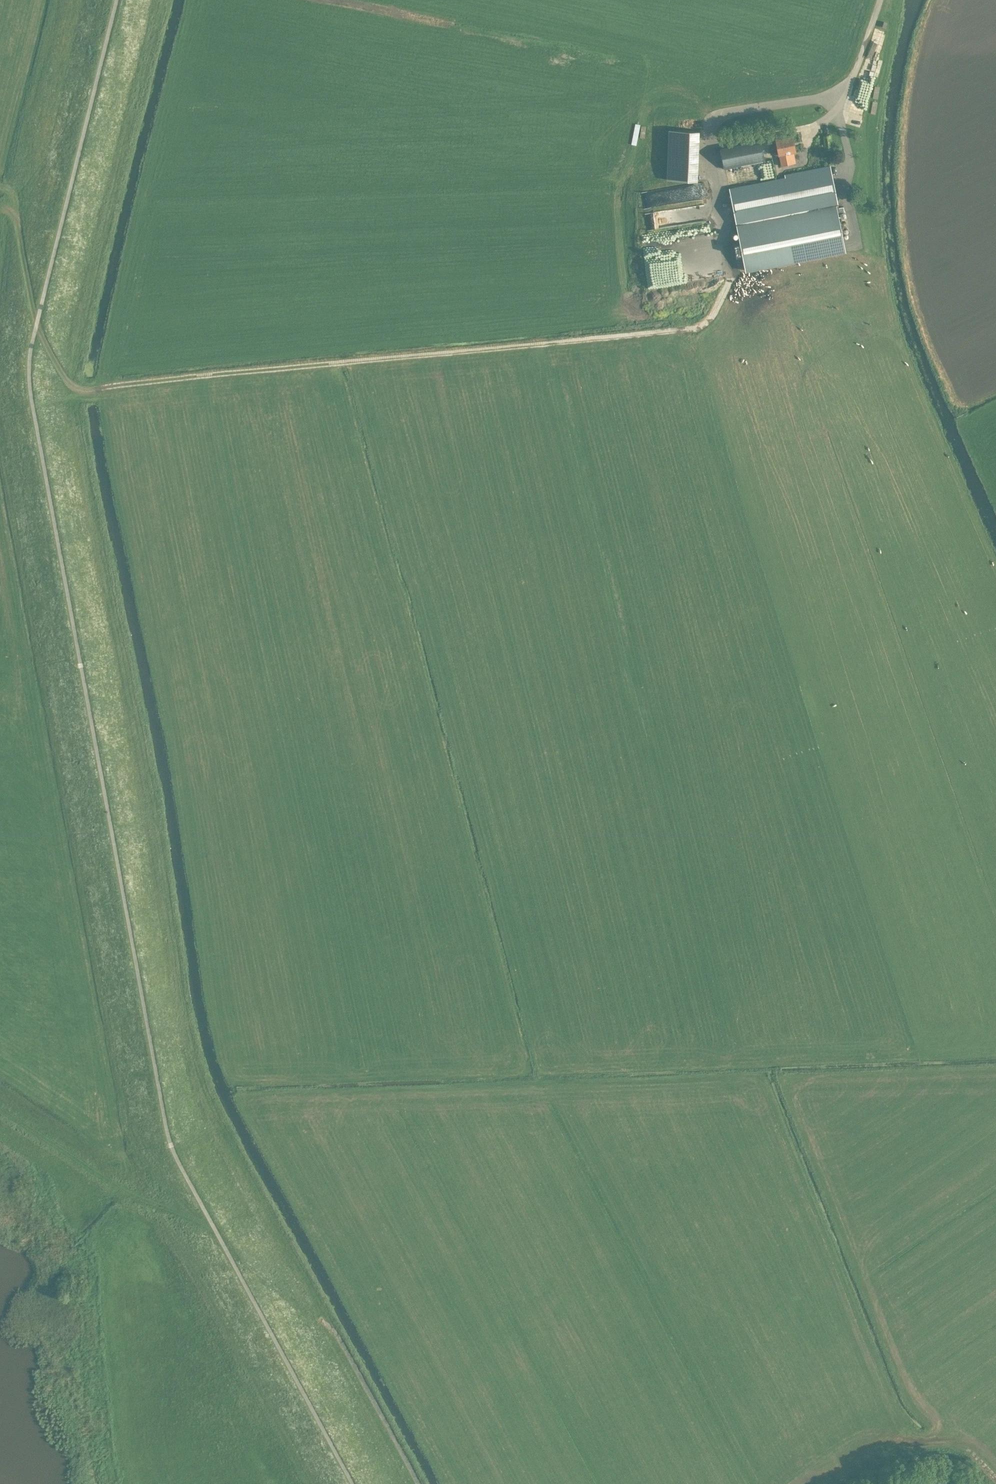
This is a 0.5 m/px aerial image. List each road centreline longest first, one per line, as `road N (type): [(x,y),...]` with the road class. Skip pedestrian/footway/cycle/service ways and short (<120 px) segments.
road 1 (track): [(417,1483),(349,1352),(325,1324),(226,1249),(0,1111)]

